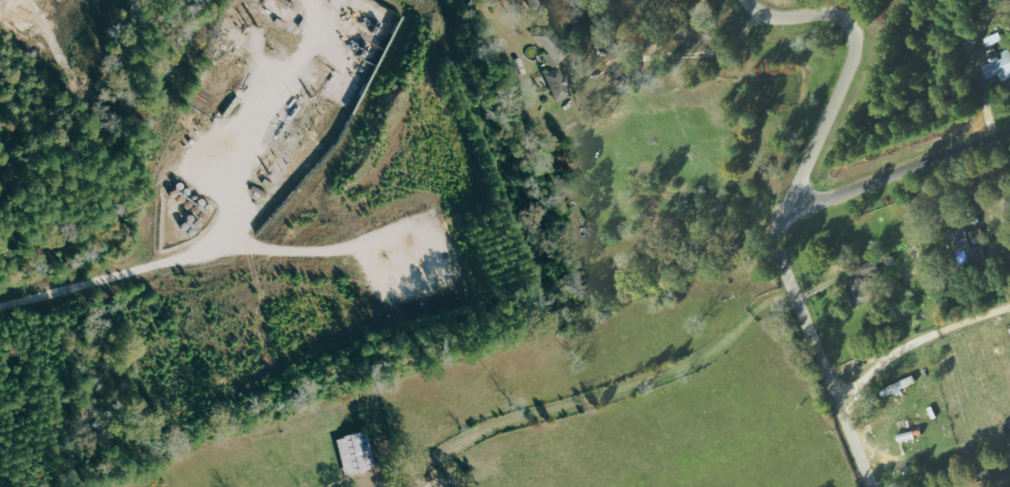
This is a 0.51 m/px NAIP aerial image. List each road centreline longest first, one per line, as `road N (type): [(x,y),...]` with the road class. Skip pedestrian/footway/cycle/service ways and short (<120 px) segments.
road 1 (tertiary): [(786,215),(856,41),(836,16),(766,16),(747,0)]
road 2 (tertiary): [(870,486),(778,248),(786,215)]
road 3 (residential): [(786,215),(1009,132)]

